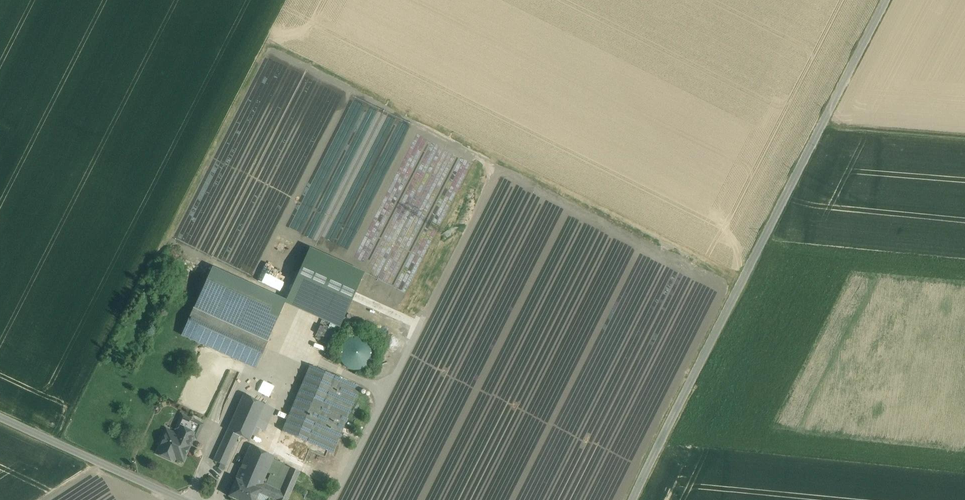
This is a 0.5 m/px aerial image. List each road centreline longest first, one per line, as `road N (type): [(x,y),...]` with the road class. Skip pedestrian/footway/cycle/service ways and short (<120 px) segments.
road 1 (unclassified): [(886,0),(632,499)]
road 2 (unclassified): [(179,499),(0,419)]
road 3 (track): [(821,127),(964,138)]

